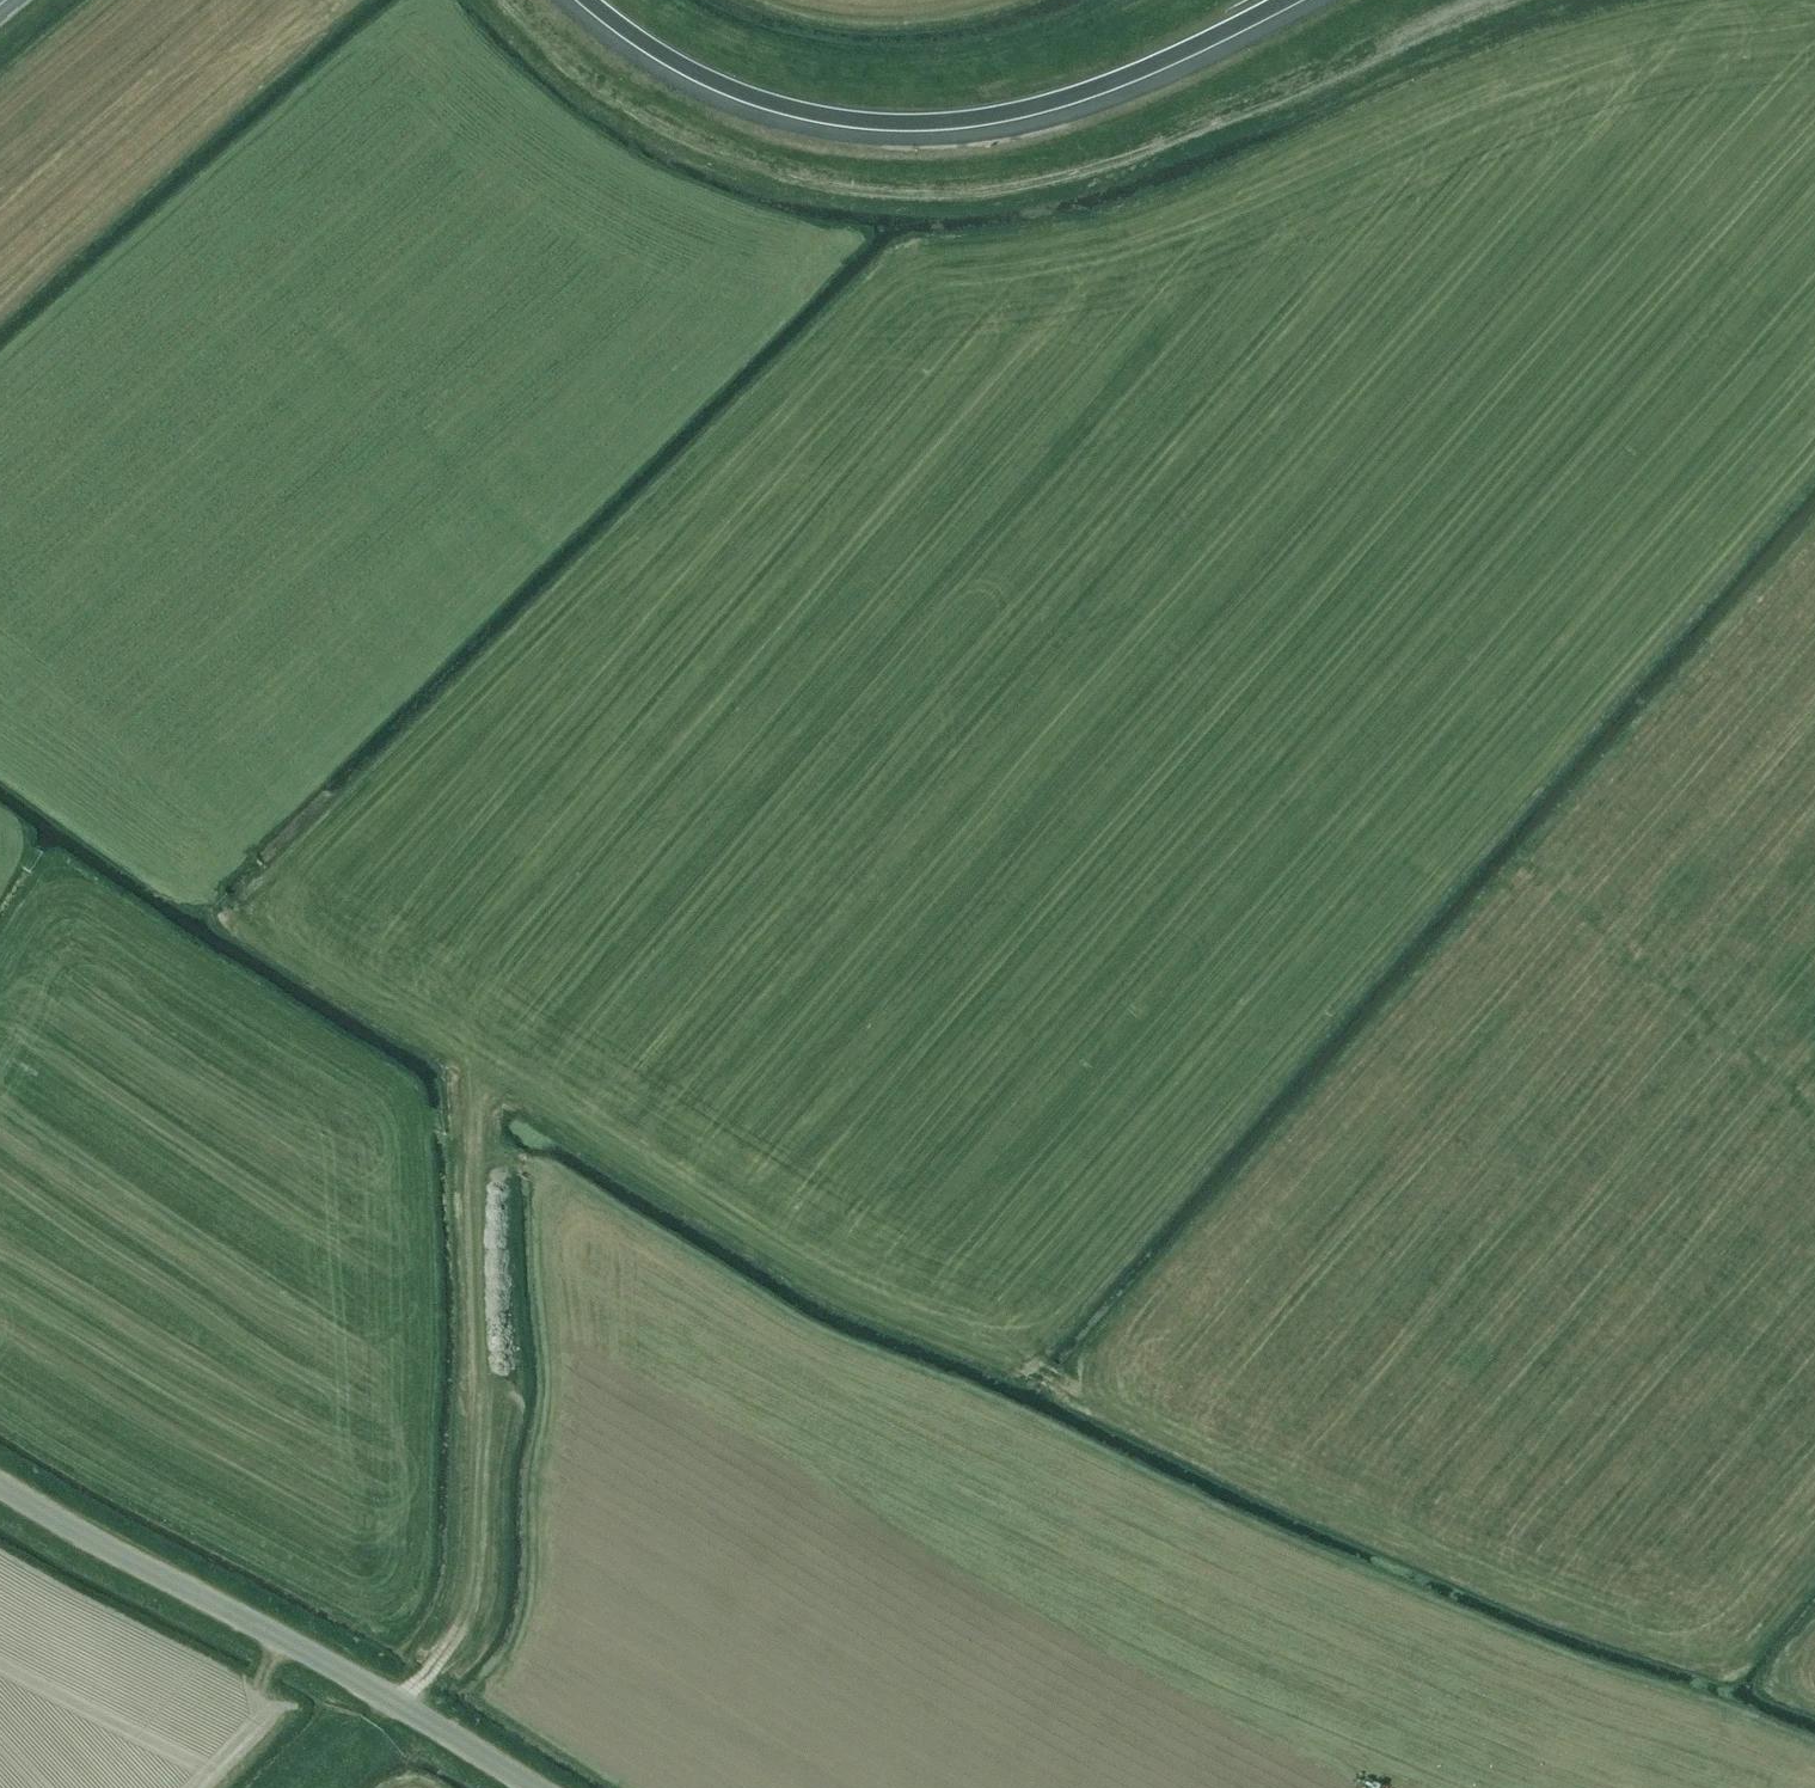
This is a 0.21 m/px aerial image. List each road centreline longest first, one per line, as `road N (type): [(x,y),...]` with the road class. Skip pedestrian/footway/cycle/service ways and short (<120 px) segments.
road 1 (motorway): [(584,0),(674,67),(742,99),(796,117),(920,132),(1056,113),(1139,84),(1312,0)]
road 2 (tertiary): [(535,1787),(270,1629),(0,1486)]

